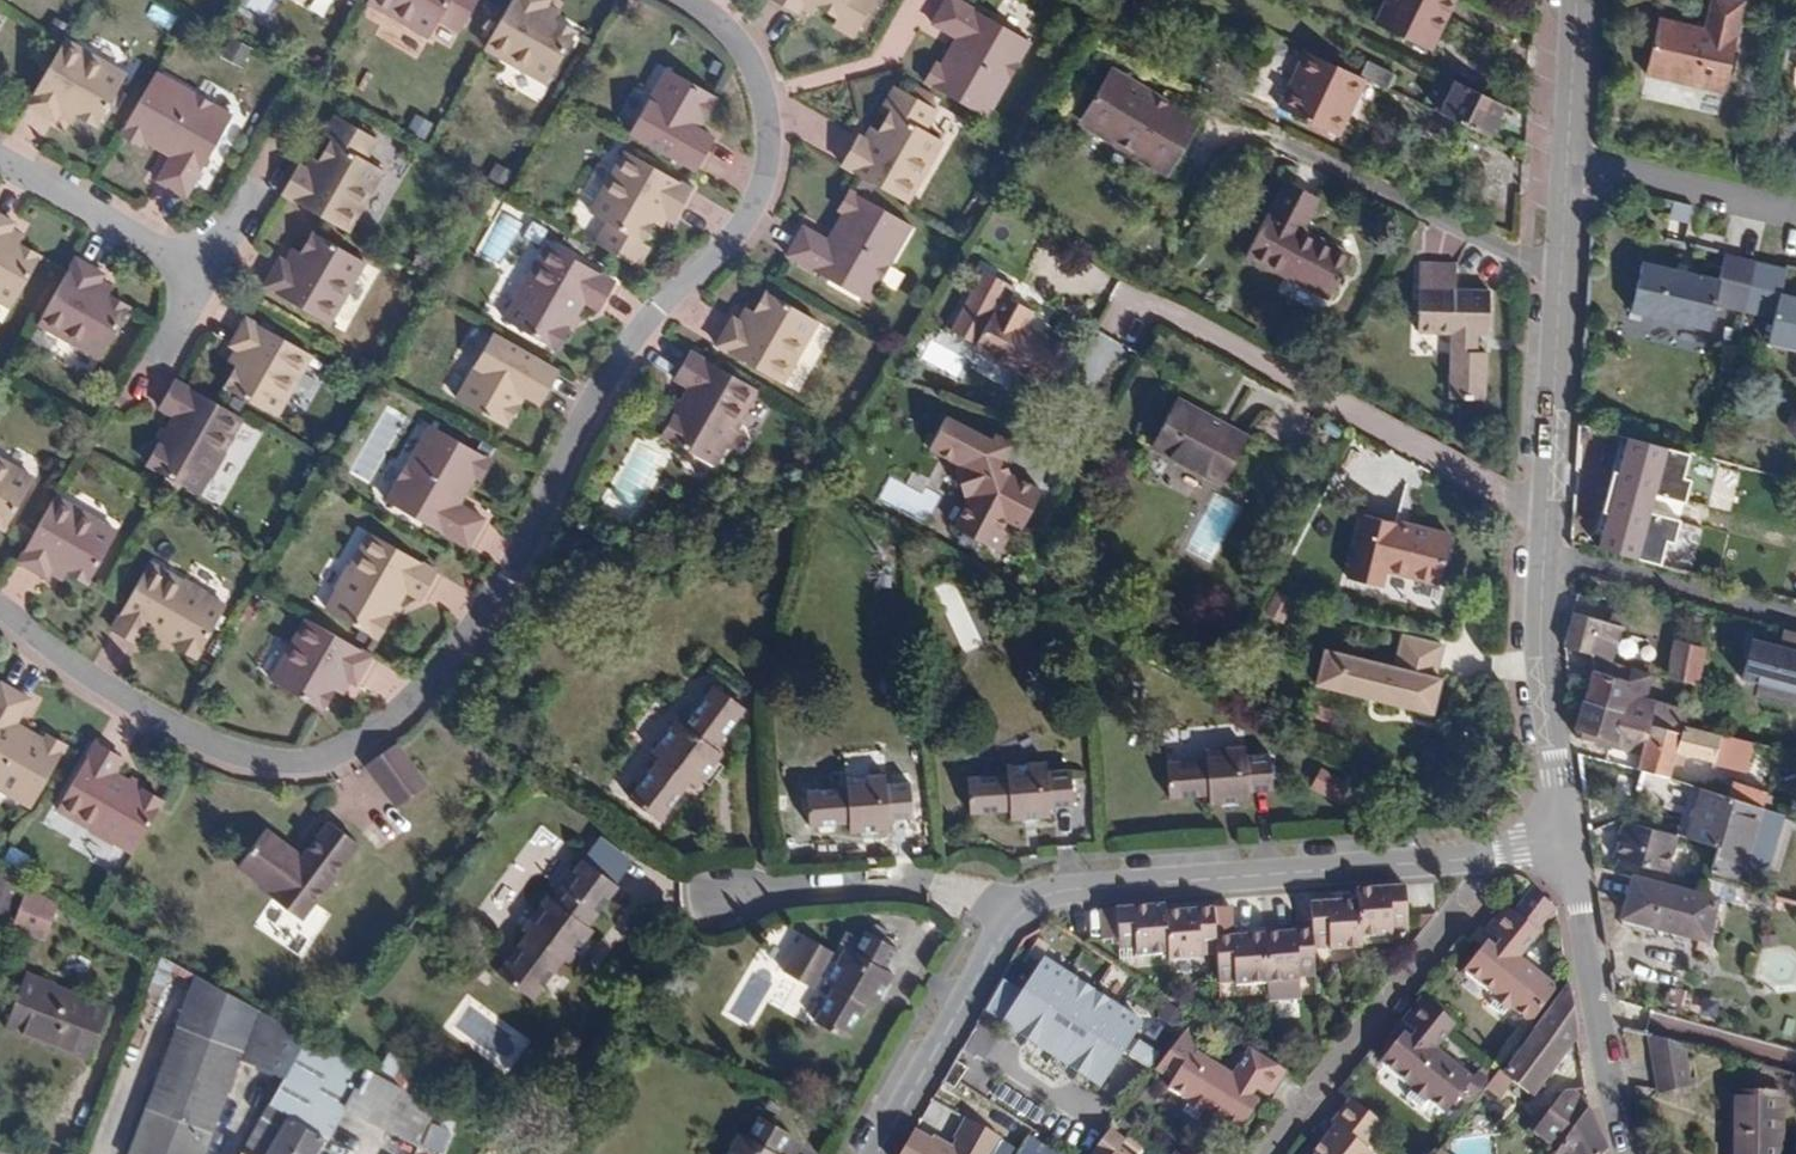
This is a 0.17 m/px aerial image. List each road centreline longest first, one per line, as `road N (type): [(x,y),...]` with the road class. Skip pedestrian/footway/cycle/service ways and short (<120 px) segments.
road 1 (residential): [(686,0),(734,37),(763,94),(772,167),(756,208),(616,365),(505,578),(388,723),(315,761),(247,757),(148,714),(0,607)]
road 2 (residential): [(1010,921),(1030,901),(1058,891),(1498,856)]
road 3 (residential): [(1162,311),(1547,506)]
road 4 (residential): [(1498,856),(1267,1153)]
road 5 (residential): [(1277,148),(1561,276)]
road 6 (residential): [(1628,1153),(1568,851)]
road 7 (residential): [(1568,851),(1541,635),(1545,553)]
road 8 (residential): [(1010,921),(944,883),(723,896)]
road 9 (residential): [(875,1153),(1010,921)]
road 10 (residential): [(1795,620),(1545,553)]
road 11 (residential): [(0,161),(205,277)]
road 12 (residential): [(1795,212),(1569,159)]
road 13 (residential): [(1547,506),(1561,276)]
road 14 (residential): [(1569,159),(1579,0)]

